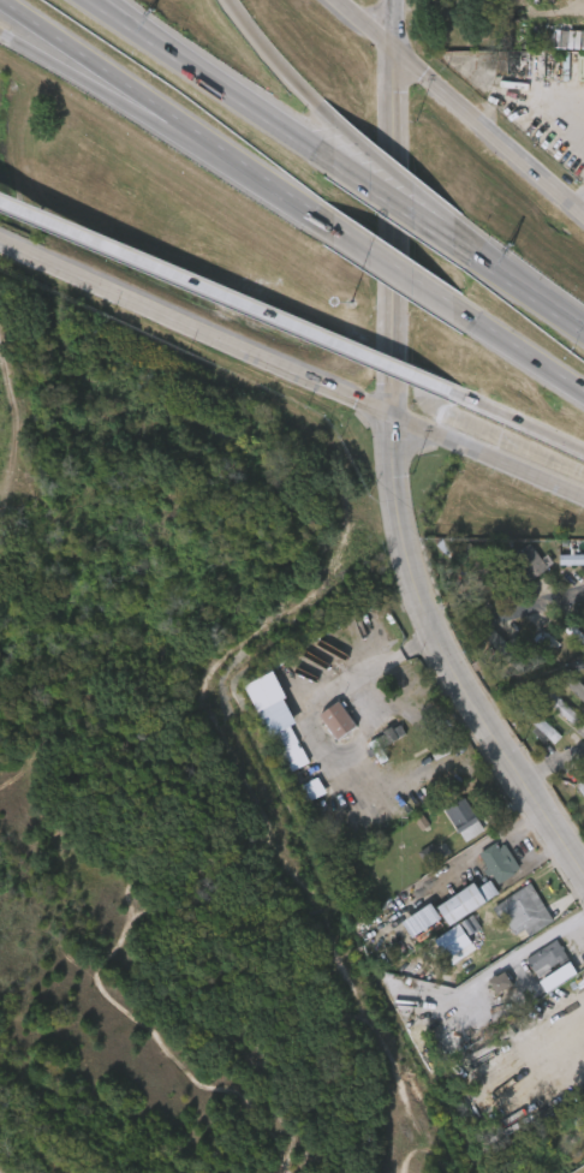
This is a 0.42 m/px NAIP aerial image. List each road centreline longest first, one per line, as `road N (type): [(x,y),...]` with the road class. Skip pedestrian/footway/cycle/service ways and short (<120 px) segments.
road 1 (tertiary): [(583,874),(429,627),(400,530),(392,413)]
road 2 (motorway): [(0,200),(454,392)]
road 3 (secondary): [(0,238),(392,413)]
road 4 (tertiary): [(392,413),(394,0)]
road 5 (motorway): [(0,2),(179,129),(335,224)]
road 6 (secondary): [(583,220),(323,0)]
road 7 (motorway): [(335,166),(85,0)]
road 8 (secondary): [(392,413),(583,497)]
road 9 (motorway): [(457,246),(335,121)]
road 10 (motorway): [(335,121),(228,0)]
road 11 (motorway): [(457,305),(583,392)]
road 12 (motorway): [(583,332),(457,246)]
road 13 (motorway): [(335,224),(457,305)]
road 14 (motorway): [(457,246),(335,166)]
road 15 (motorway): [(454,392),(583,450)]
road 16 (motorway): [(65,70),(179,129)]

